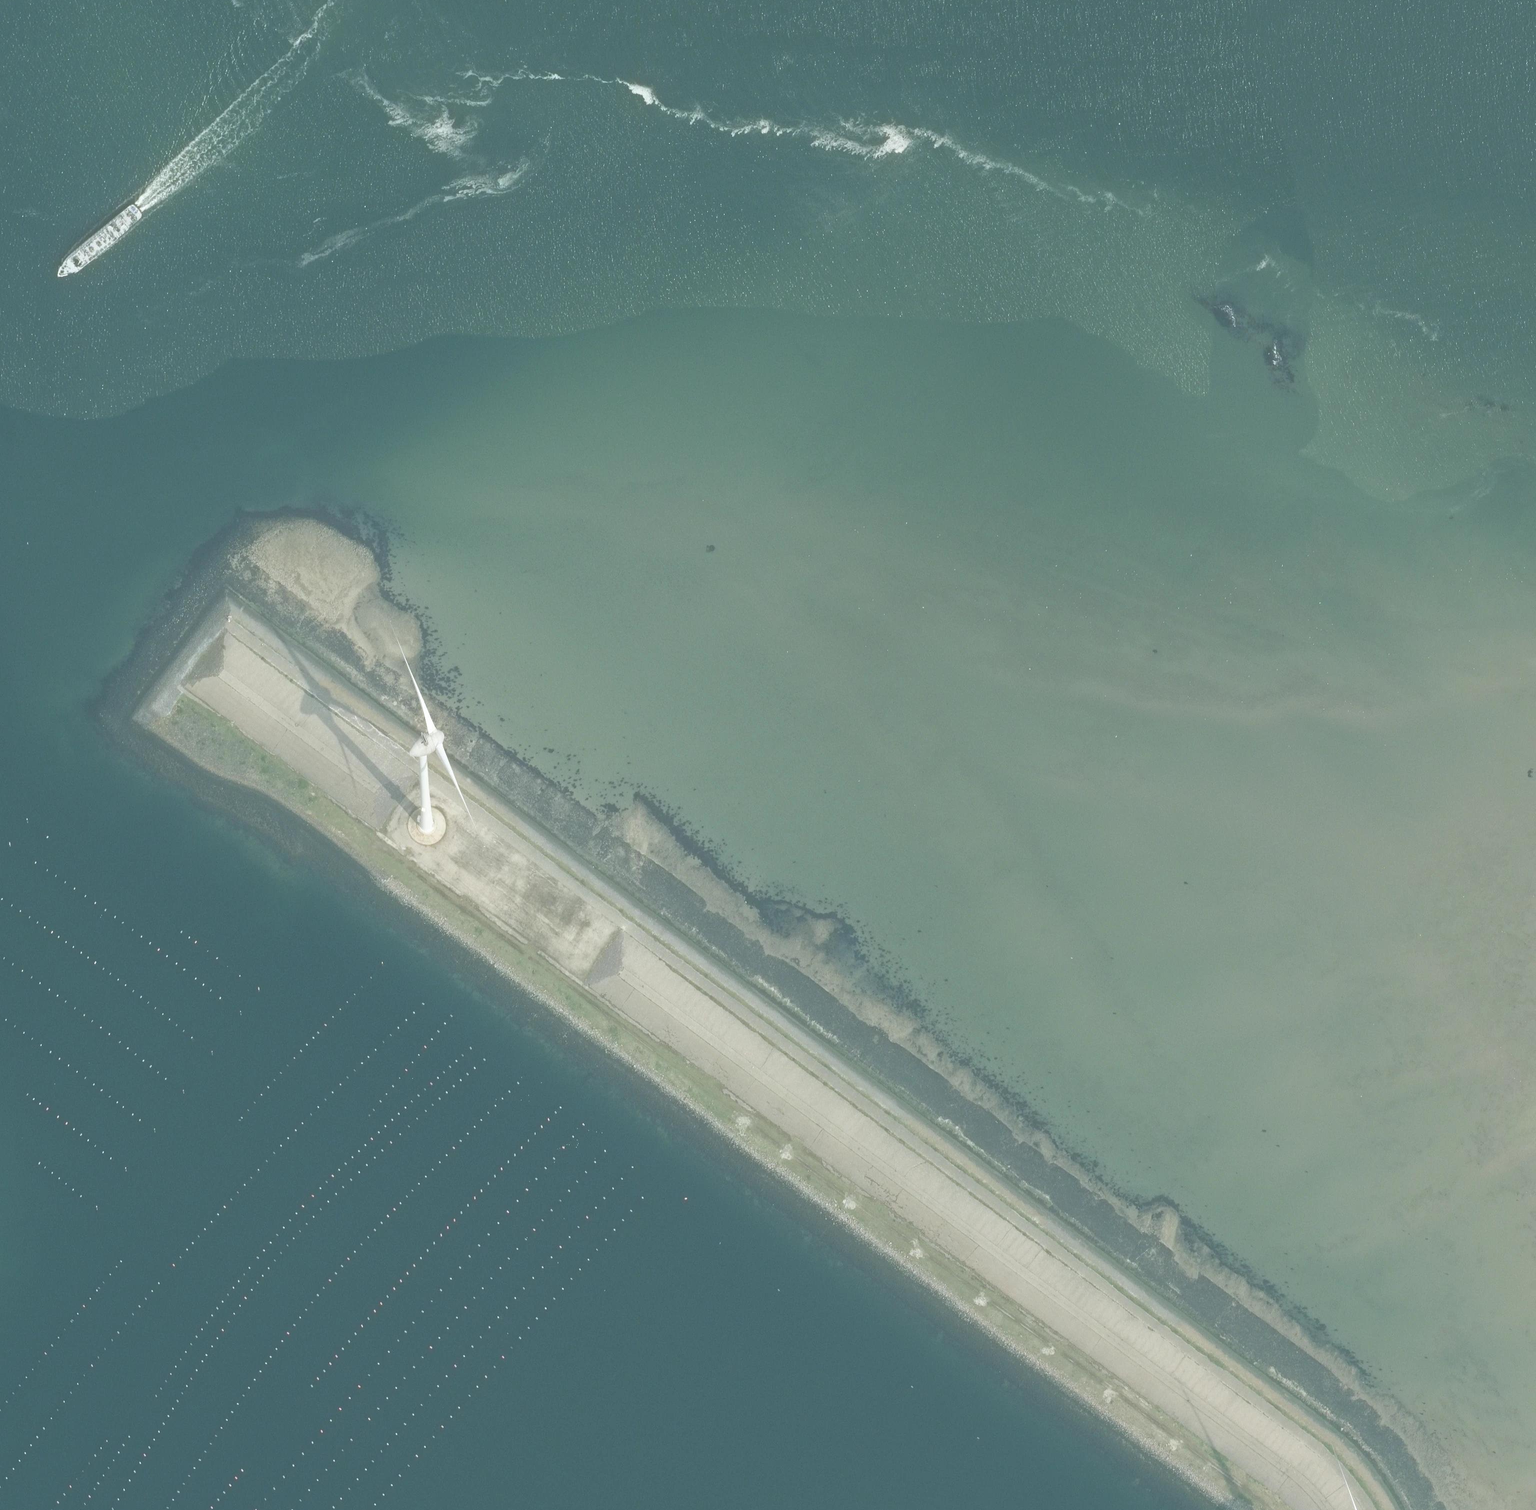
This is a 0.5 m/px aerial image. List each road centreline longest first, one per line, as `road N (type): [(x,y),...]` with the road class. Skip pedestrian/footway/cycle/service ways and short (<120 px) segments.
road 1 (unclassified): [(1259,1509),(323,813)]

